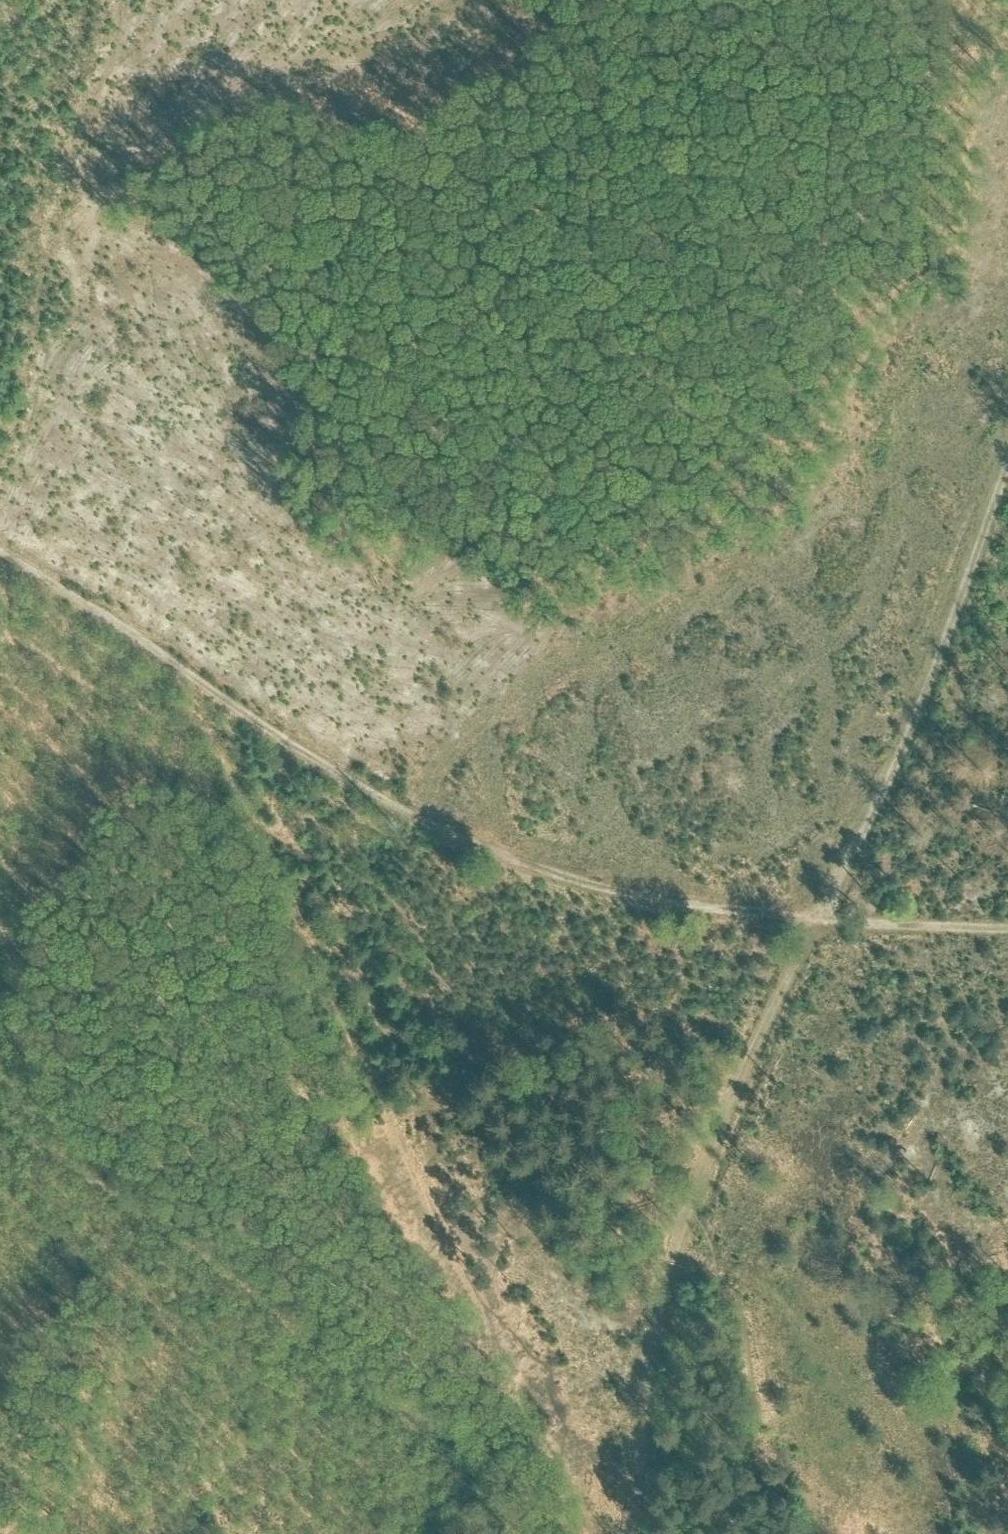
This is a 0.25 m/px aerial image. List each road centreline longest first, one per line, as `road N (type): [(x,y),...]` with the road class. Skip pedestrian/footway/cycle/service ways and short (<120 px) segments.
road 1 (track): [(821,923),(602,894),(507,865),(400,810),(0,549)]
road 2 (track): [(623,1533),(651,1341),(681,1227),(767,1008),(821,923)]
road 3 (track): [(821,923),(945,636),(1007,451)]
road 4 (track): [(1007,928),(821,923)]

